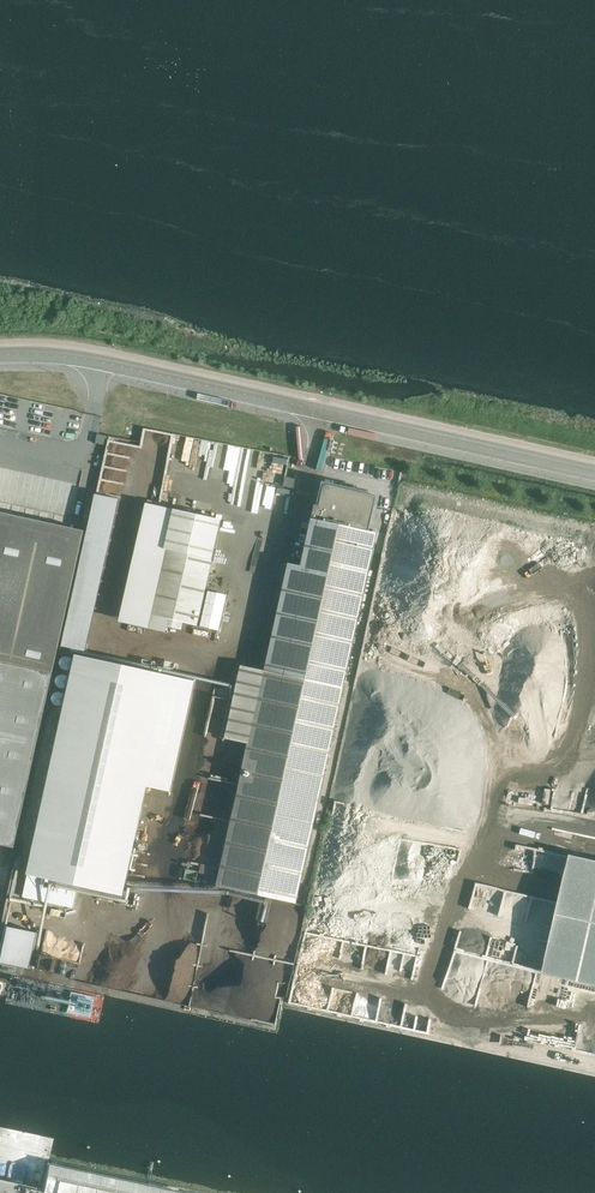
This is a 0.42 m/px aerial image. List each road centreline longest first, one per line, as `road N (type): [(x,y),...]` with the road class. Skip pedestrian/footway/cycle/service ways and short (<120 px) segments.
road 1 (unclassified): [(0,354),(104,363),(594,472)]

